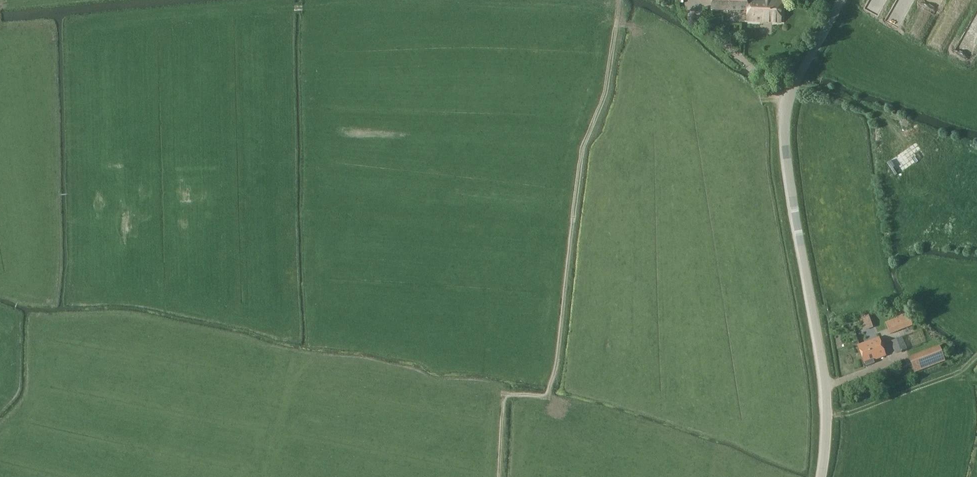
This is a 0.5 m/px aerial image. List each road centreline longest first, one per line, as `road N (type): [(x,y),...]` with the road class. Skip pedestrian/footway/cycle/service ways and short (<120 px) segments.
road 1 (track): [(619,0),(606,90),(581,153),(554,372),(548,395),(502,396),(499,476)]
road 2 (unclassified): [(821,476),(822,363),(785,117),(841,0)]

